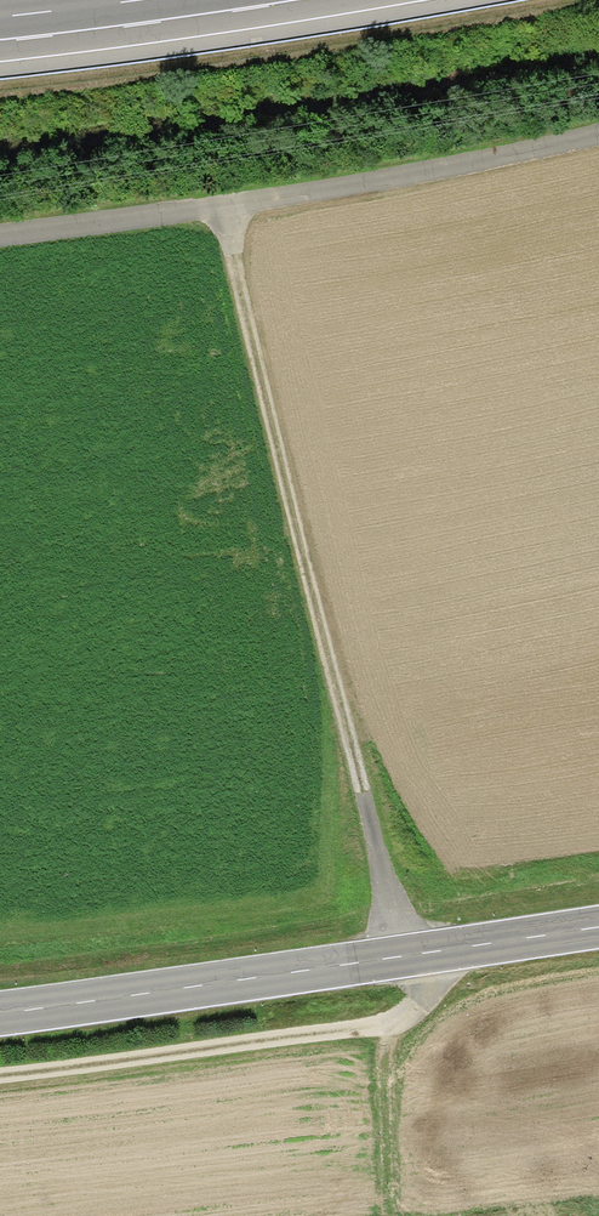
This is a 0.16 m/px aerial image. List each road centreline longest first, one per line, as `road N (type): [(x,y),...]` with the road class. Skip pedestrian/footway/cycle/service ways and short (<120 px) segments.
road 1 (track): [(0,1071),(388,1022),(421,996),(277,467),(223,206)]
road 2 (track): [(0,234),(334,189),(598,131)]
road 3 (primary): [(0,1011),(151,995),(598,925)]
road 4 (motorway): [(0,16),(133,0)]

